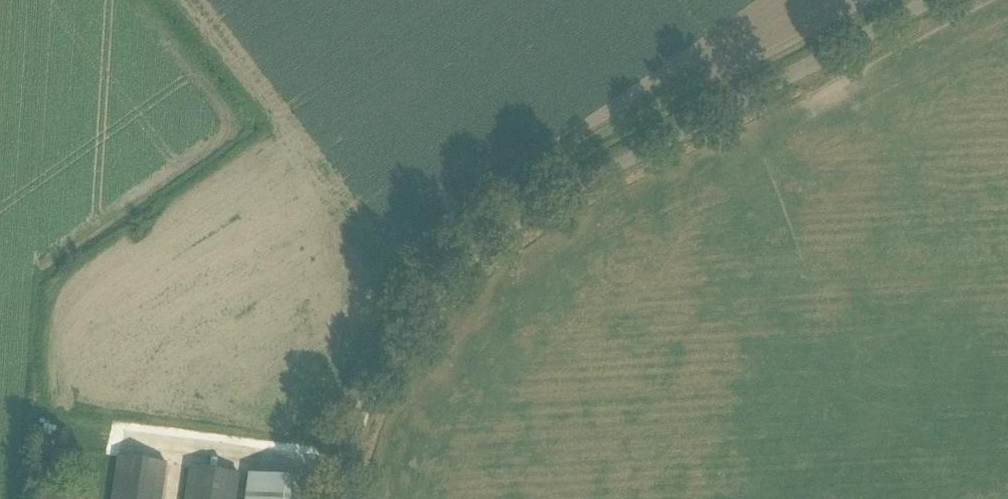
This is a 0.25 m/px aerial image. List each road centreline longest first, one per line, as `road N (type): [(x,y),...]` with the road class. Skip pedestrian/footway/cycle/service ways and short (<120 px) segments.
road 1 (unclassified): [(337,498),(378,362),(408,313),(463,254),(947,0)]

